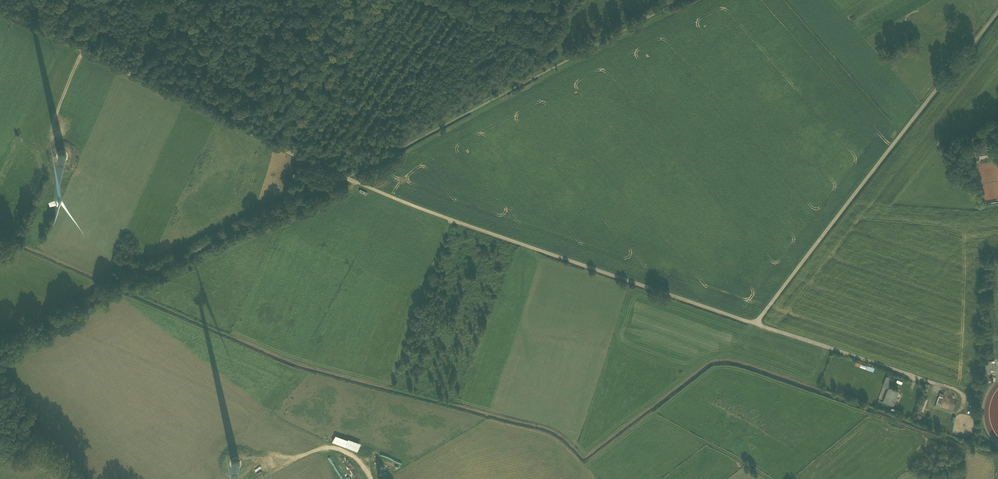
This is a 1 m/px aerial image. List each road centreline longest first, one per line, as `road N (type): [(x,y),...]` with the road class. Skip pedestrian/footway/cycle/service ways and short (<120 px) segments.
road 1 (track): [(751,320),(417,209),(0,8)]
road 2 (unclassified): [(997,10),(751,320),(969,394)]
road 3 (track): [(372,478),(357,457),(337,447),(269,471)]

